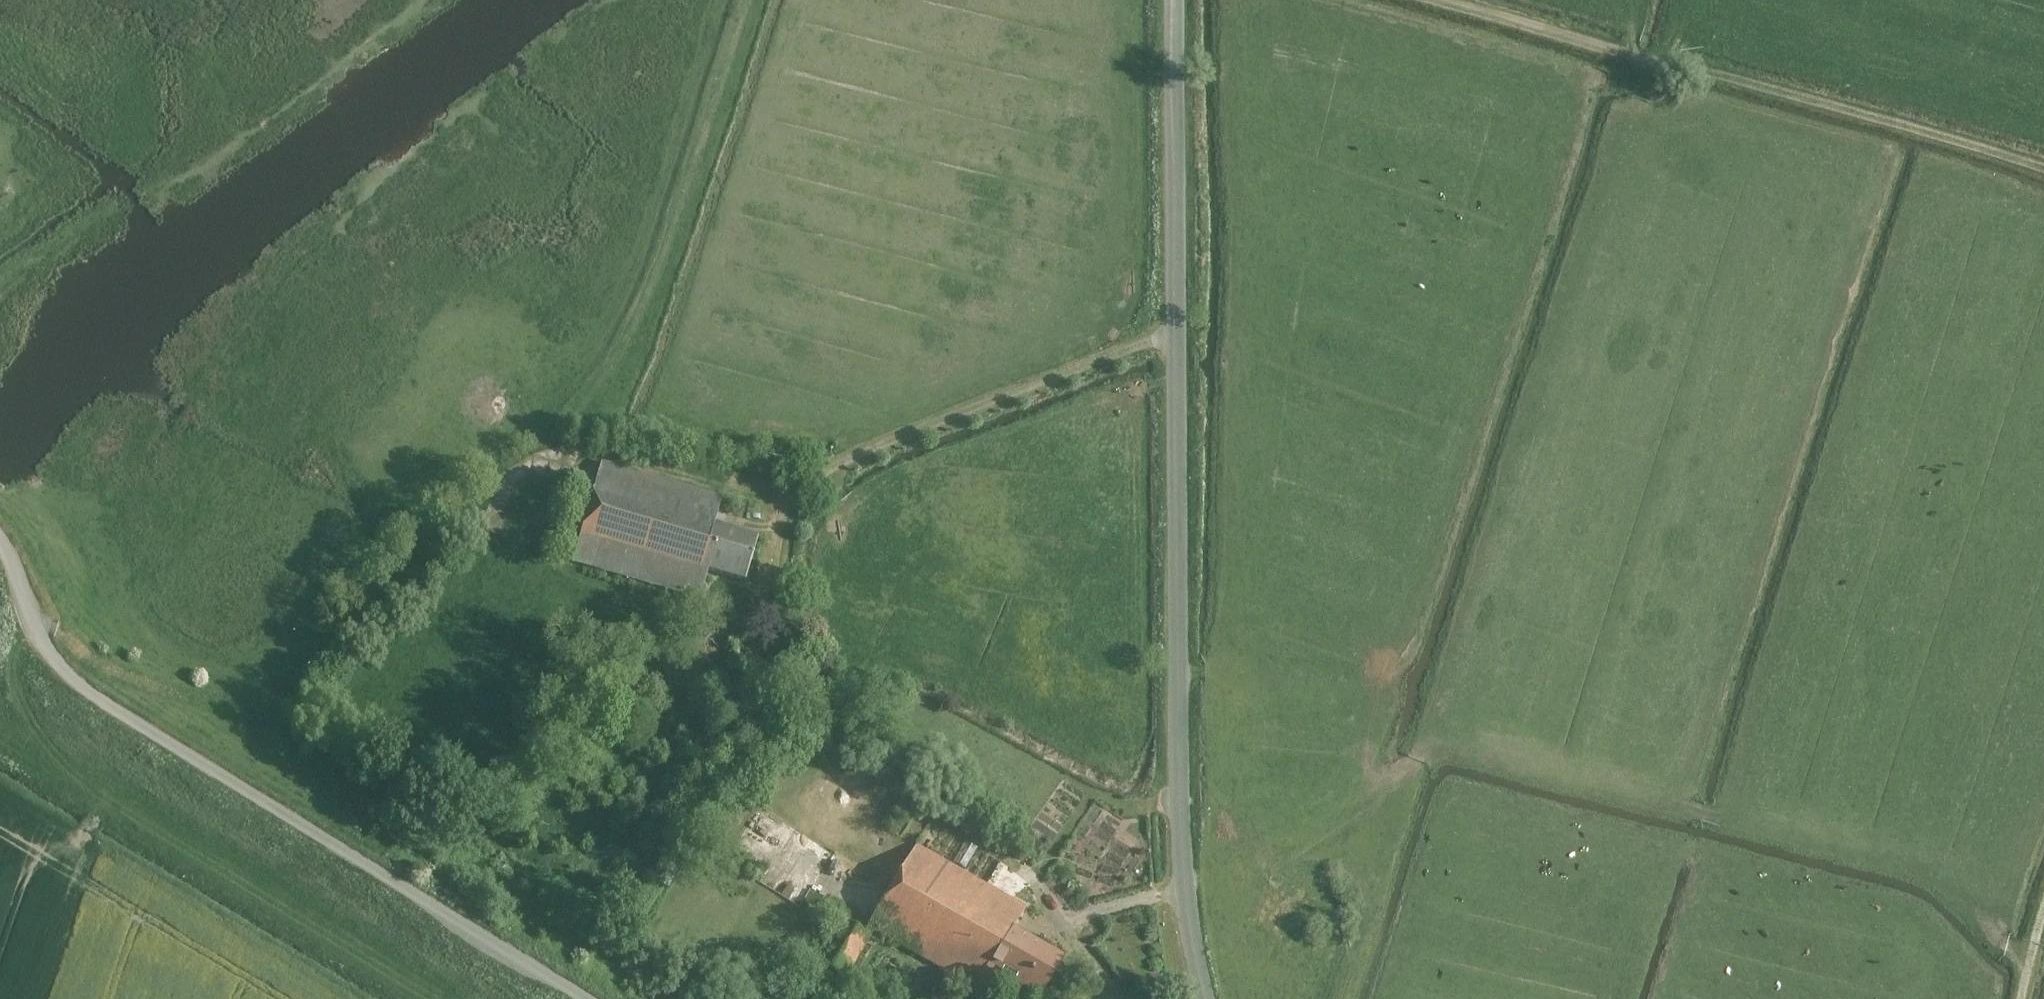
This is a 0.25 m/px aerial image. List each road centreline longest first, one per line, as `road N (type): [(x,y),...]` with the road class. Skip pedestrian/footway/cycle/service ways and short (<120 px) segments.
road 1 (tertiary): [(1202,998),(1181,789),(1176,0)]
road 2 (unclassified): [(583,998),(100,704),(35,637),(0,544)]
road 3 (track): [(1447,0),(2043,165)]
road 4 (track): [(790,499),(602,453)]

